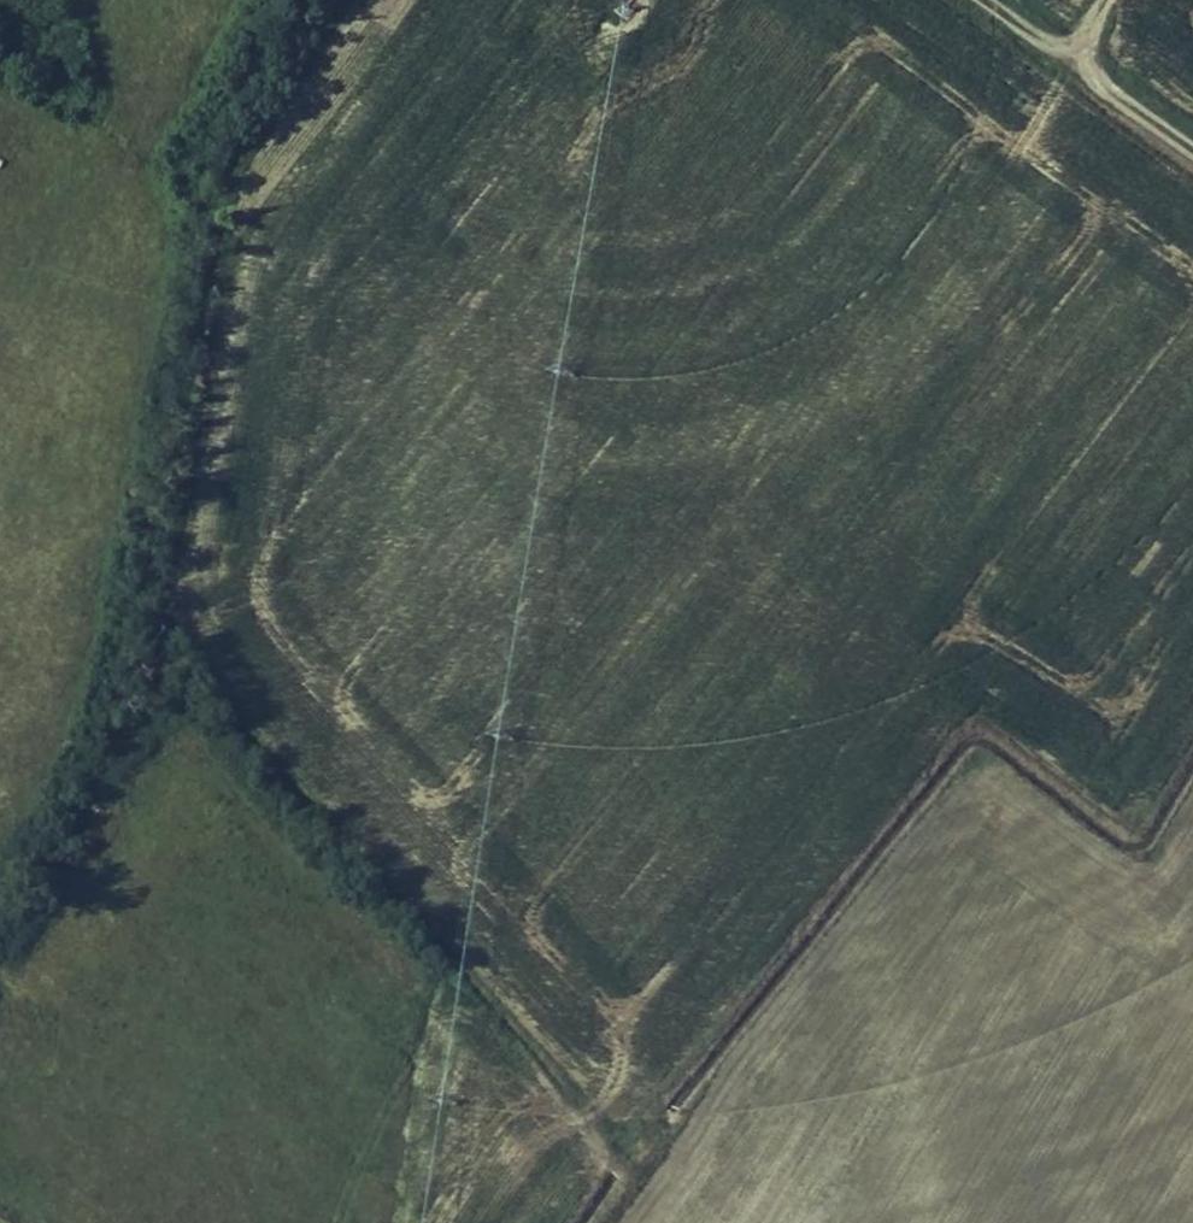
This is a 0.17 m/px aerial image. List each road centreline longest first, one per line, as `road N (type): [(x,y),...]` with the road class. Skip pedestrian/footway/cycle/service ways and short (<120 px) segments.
road 1 (track): [(1192,142),(1074,60)]

